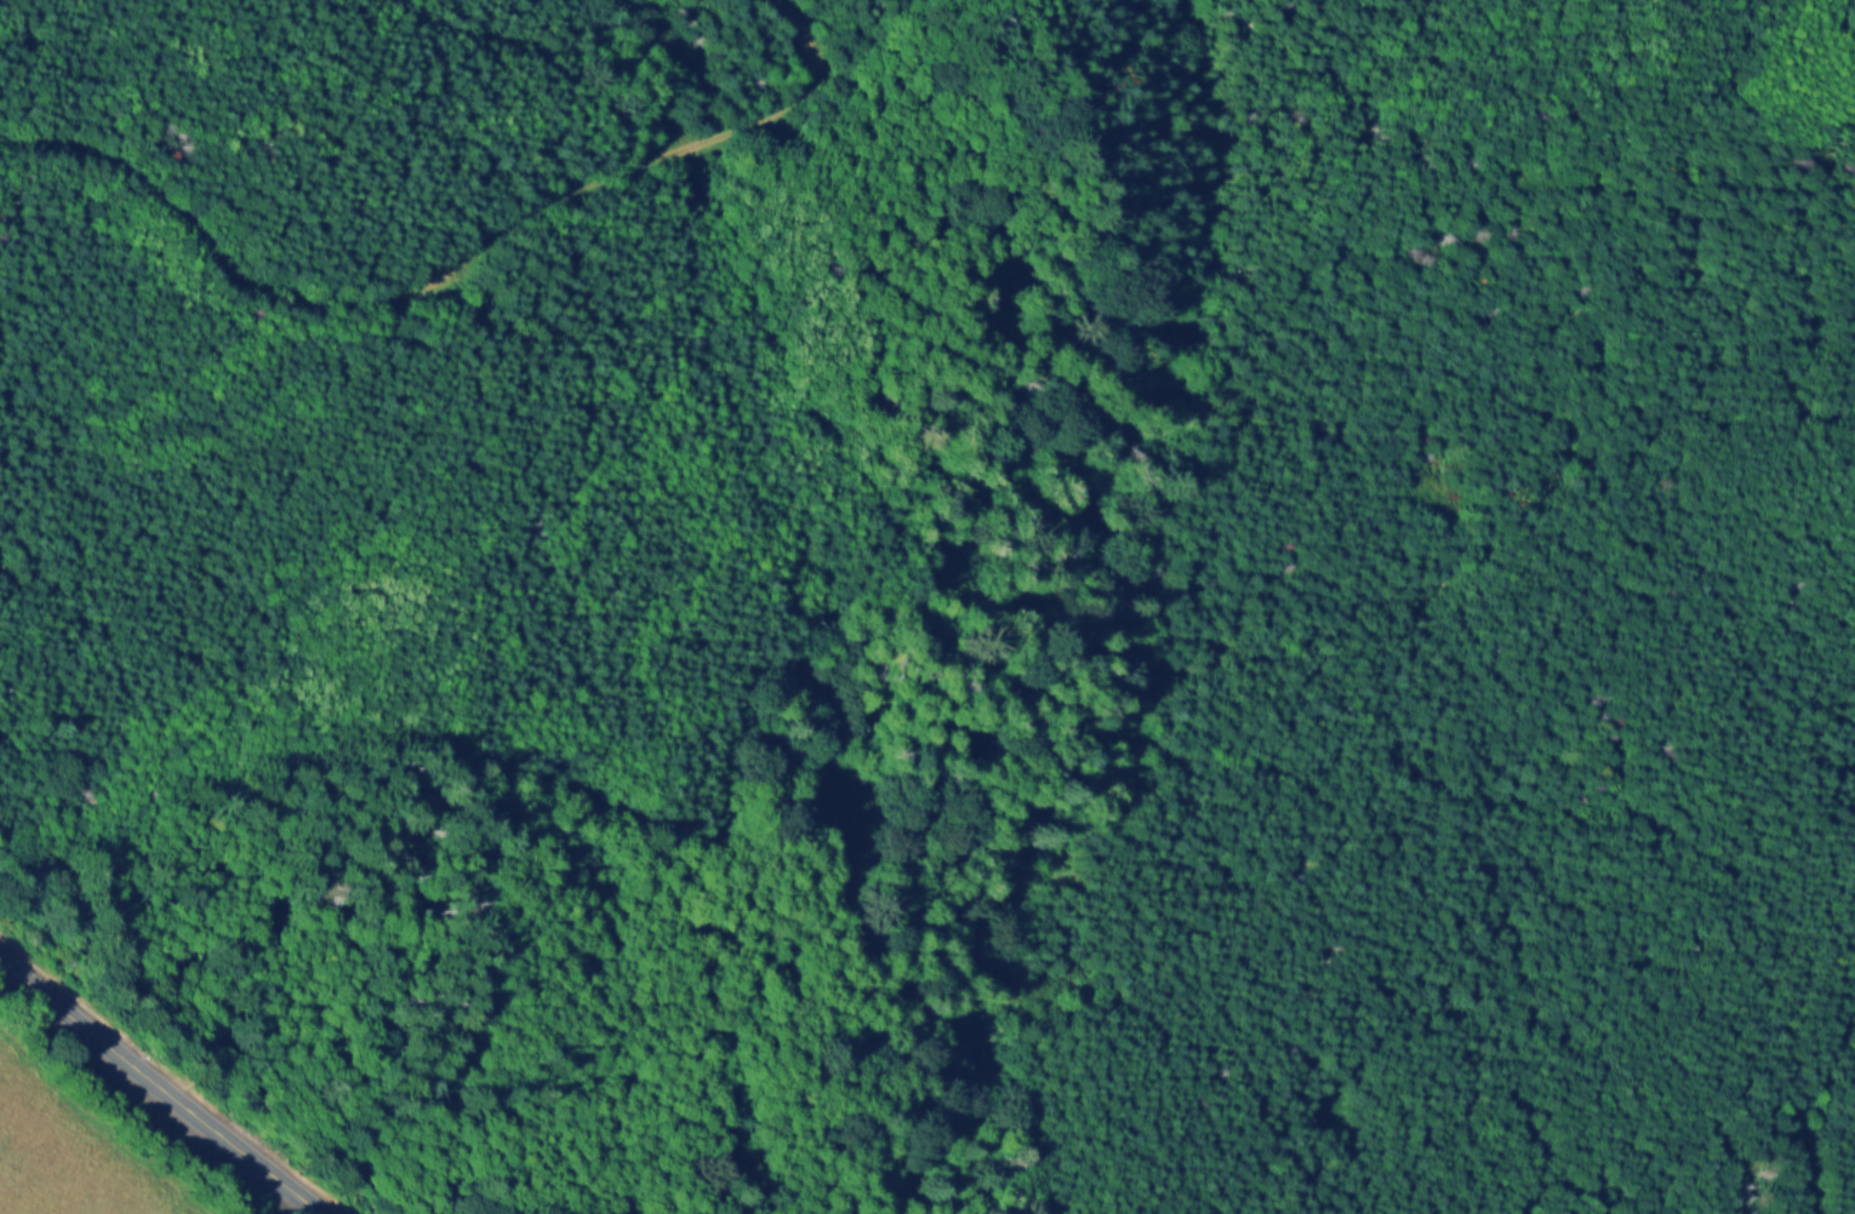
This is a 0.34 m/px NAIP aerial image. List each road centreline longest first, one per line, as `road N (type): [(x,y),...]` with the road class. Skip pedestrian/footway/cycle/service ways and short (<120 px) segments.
road 1 (secondary): [(326,1213),(0,960)]

